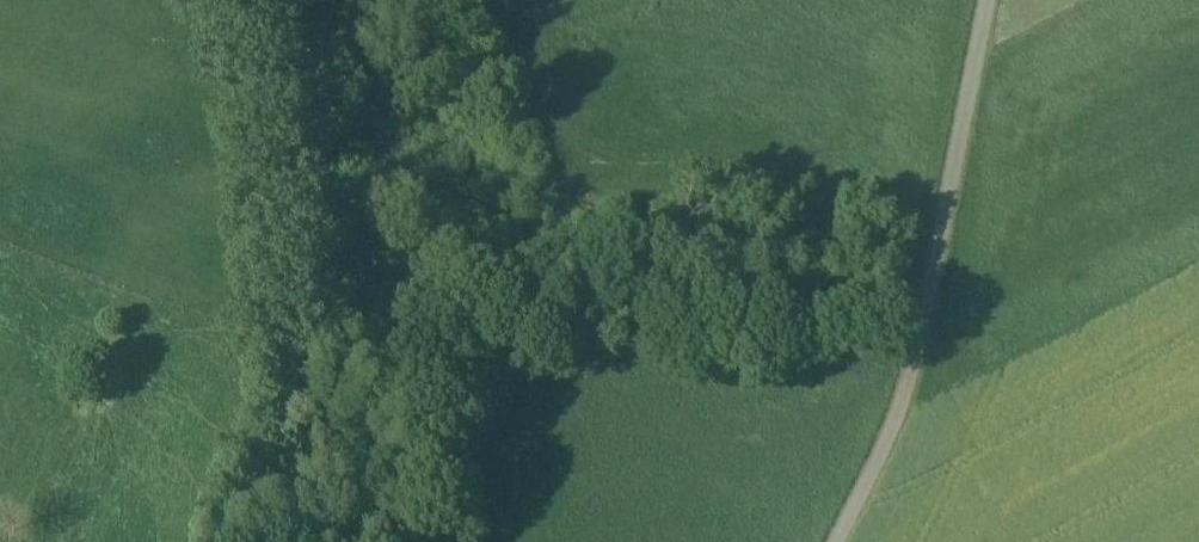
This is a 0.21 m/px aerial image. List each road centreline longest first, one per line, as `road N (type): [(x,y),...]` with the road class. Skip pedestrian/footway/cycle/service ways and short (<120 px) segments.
road 1 (unclassified): [(838,541),(900,412),(982,0)]
road 2 (track): [(474,0),(510,315),(481,541)]

